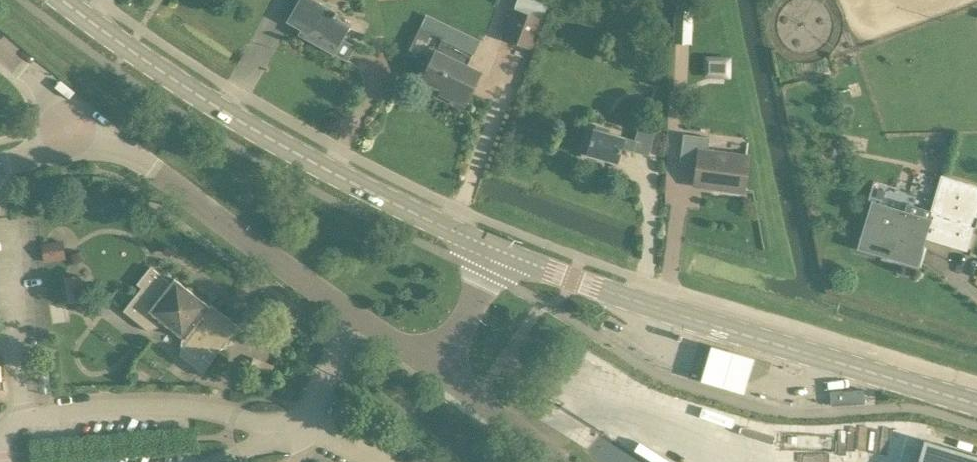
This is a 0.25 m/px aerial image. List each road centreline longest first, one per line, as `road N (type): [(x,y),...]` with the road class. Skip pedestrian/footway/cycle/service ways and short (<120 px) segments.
road 1 (tertiary): [(498,250),(290,150),(62,0)]
road 2 (tertiary): [(976,402),(665,310),(498,250)]
road 3 (residential): [(434,371),(87,123)]
road 4 (residential): [(434,371),(562,461)]
road 5 (residential): [(434,371),(498,250)]

